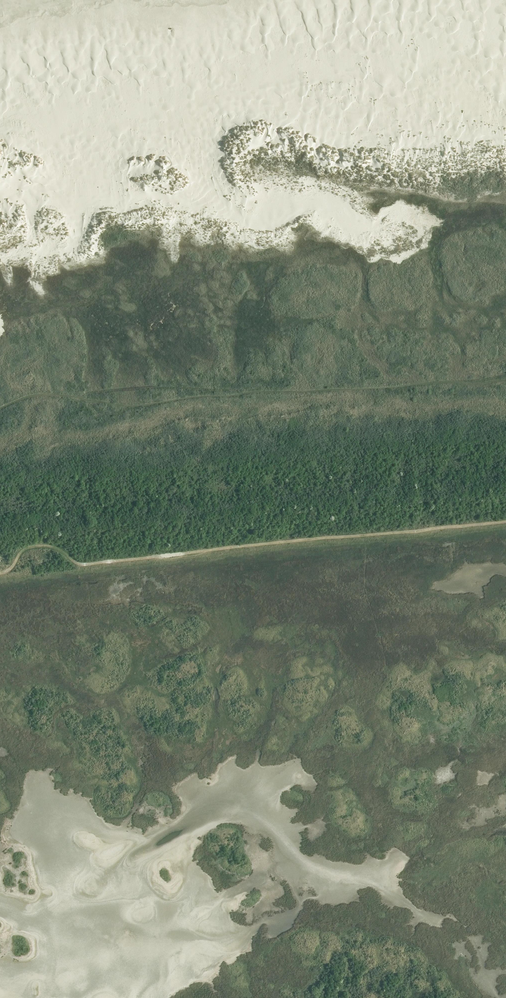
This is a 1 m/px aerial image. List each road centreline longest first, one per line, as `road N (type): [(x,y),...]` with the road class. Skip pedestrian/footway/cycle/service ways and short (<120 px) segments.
road 1 (track): [(0,573),(24,549),(40,546),(79,564),(505,521)]
road 2 (track): [(505,379),(139,407),(25,397),(0,408)]

